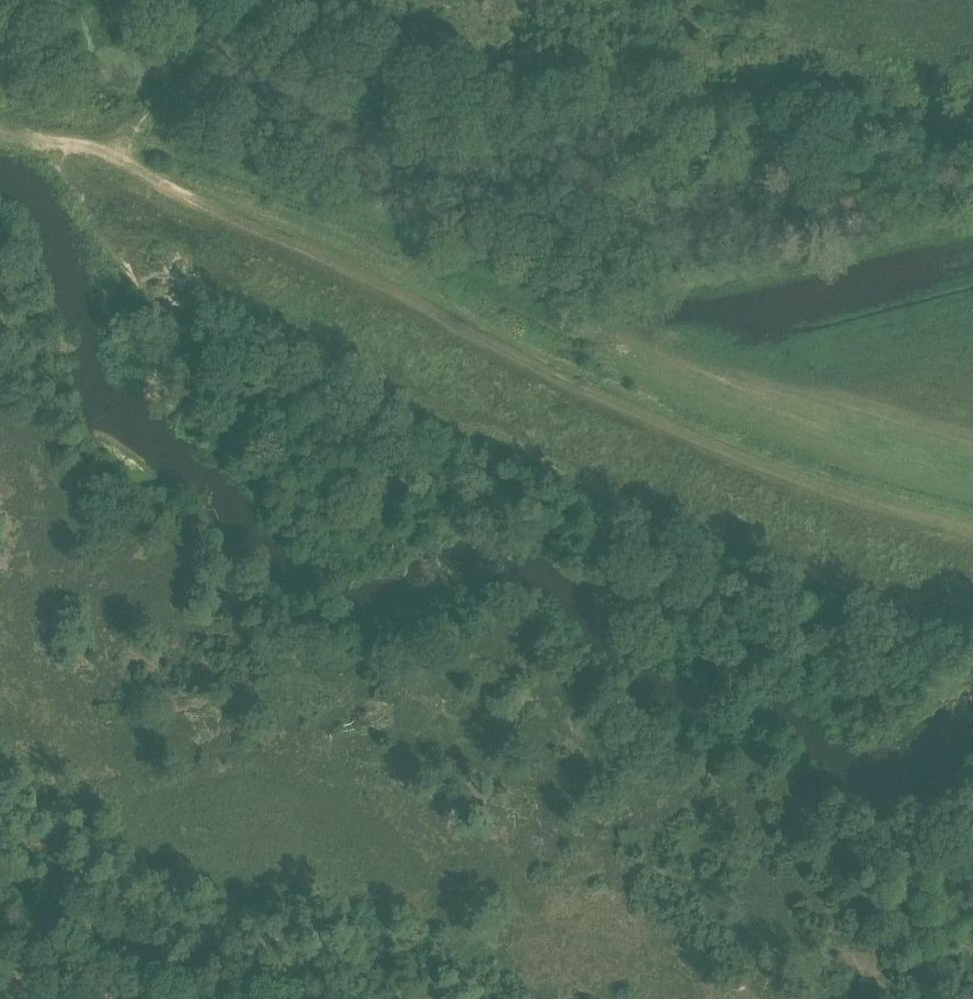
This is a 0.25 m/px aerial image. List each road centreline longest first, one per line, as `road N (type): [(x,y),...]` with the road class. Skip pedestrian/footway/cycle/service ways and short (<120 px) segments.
road 1 (track): [(972,537),(730,451),(123,162),(70,147)]

